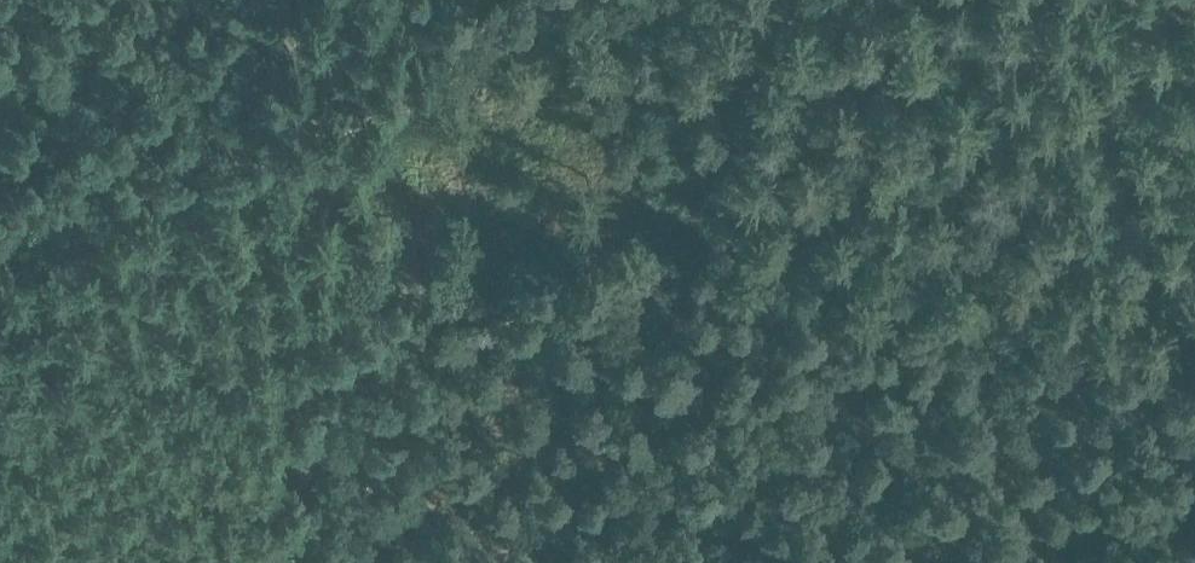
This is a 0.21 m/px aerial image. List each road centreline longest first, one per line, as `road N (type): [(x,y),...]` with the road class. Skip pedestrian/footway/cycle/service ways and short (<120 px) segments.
road 1 (track): [(590,0),(534,19),(398,100)]
road 2 (track): [(398,100),(195,172)]
road 3 (track): [(162,184),(0,229)]
road 4 (track): [(1135,0),(1172,110),(1194,151)]

